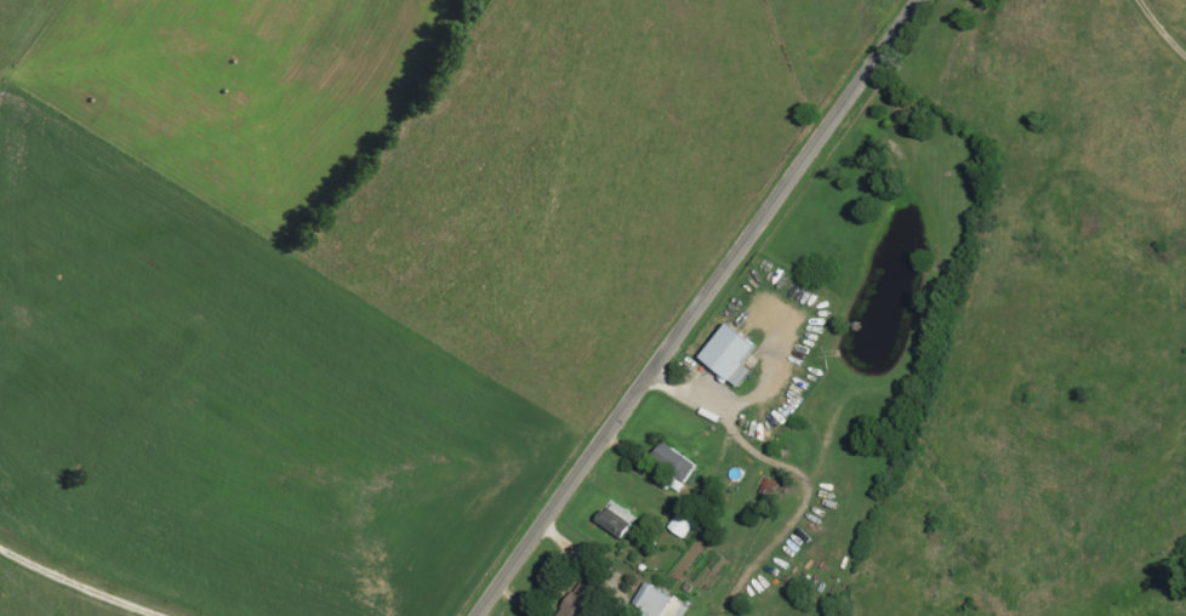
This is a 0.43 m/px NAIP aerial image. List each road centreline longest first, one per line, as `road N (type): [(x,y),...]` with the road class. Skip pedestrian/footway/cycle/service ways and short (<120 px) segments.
road 1 (residential): [(472,615),(917,0)]

